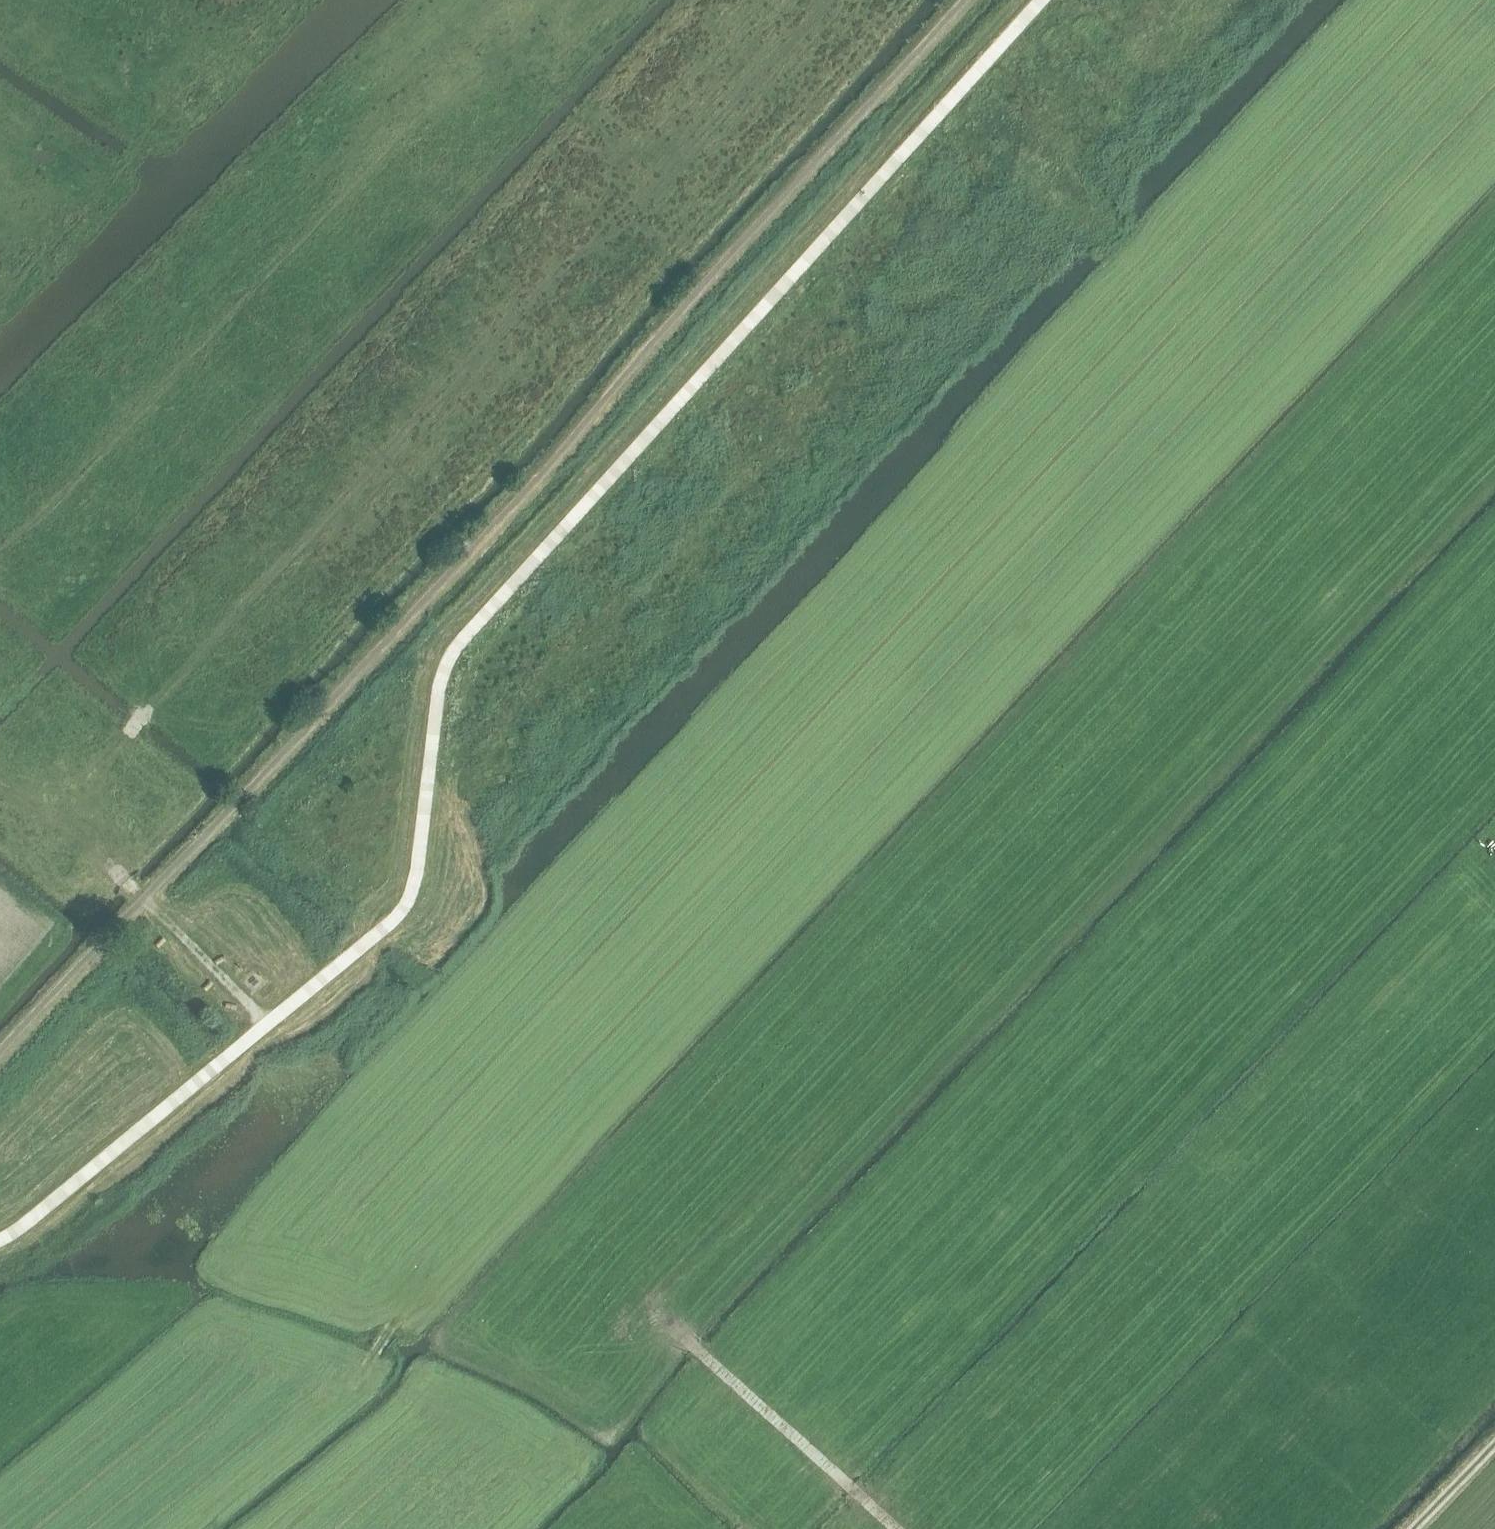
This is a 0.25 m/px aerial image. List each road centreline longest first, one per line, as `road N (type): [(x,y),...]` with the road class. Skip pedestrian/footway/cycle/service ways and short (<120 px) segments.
road 1 (track): [(898,1528),(685,1337)]
road 2 (track): [(125,884),(268,1023)]
road 3 (track): [(1411,1528),(1494,1442)]

